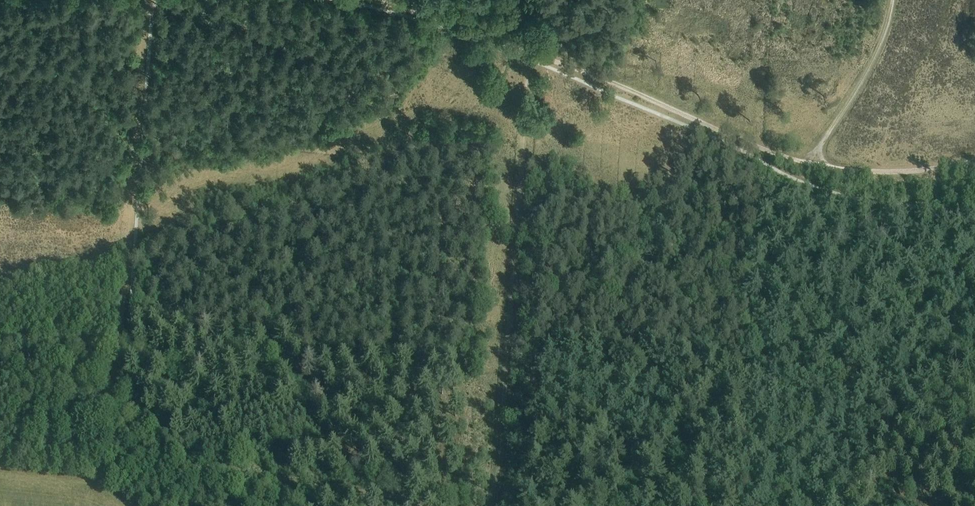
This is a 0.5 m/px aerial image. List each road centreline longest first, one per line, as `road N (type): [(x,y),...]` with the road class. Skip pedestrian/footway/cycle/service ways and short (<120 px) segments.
road 1 (track): [(145,0),(113,375),(117,413),(134,454),(0,445)]
road 2 (track): [(512,0),(530,52),(494,505)]
road 3 (track): [(374,0),(603,79),(807,164)]
road 4 (track): [(435,505),(377,490),(228,474),(134,454)]
road 5 (track): [(895,0),(881,49),(807,164)]
road 6 (track): [(807,164),(885,173),(974,161)]

